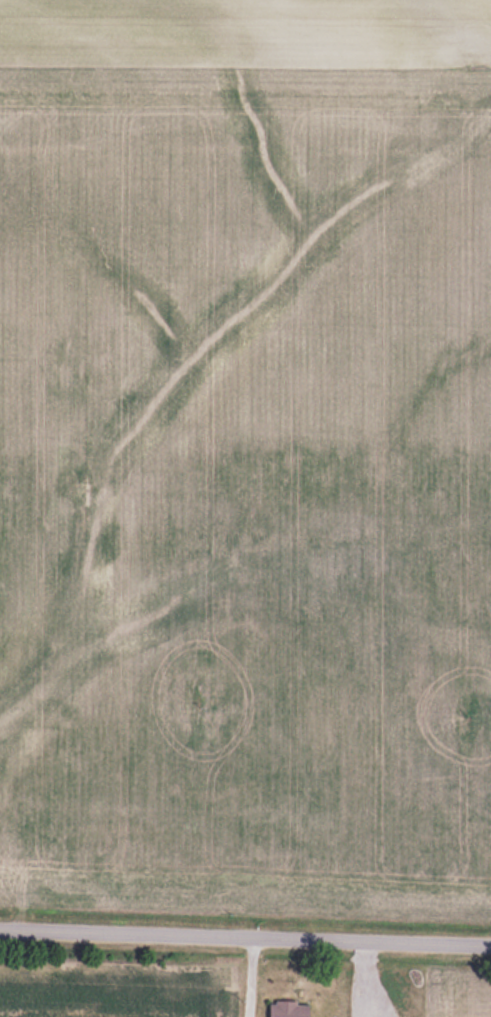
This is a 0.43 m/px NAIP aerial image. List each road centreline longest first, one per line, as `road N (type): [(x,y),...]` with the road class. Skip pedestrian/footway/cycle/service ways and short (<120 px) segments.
road 1 (residential): [(490,953),(0,932)]

